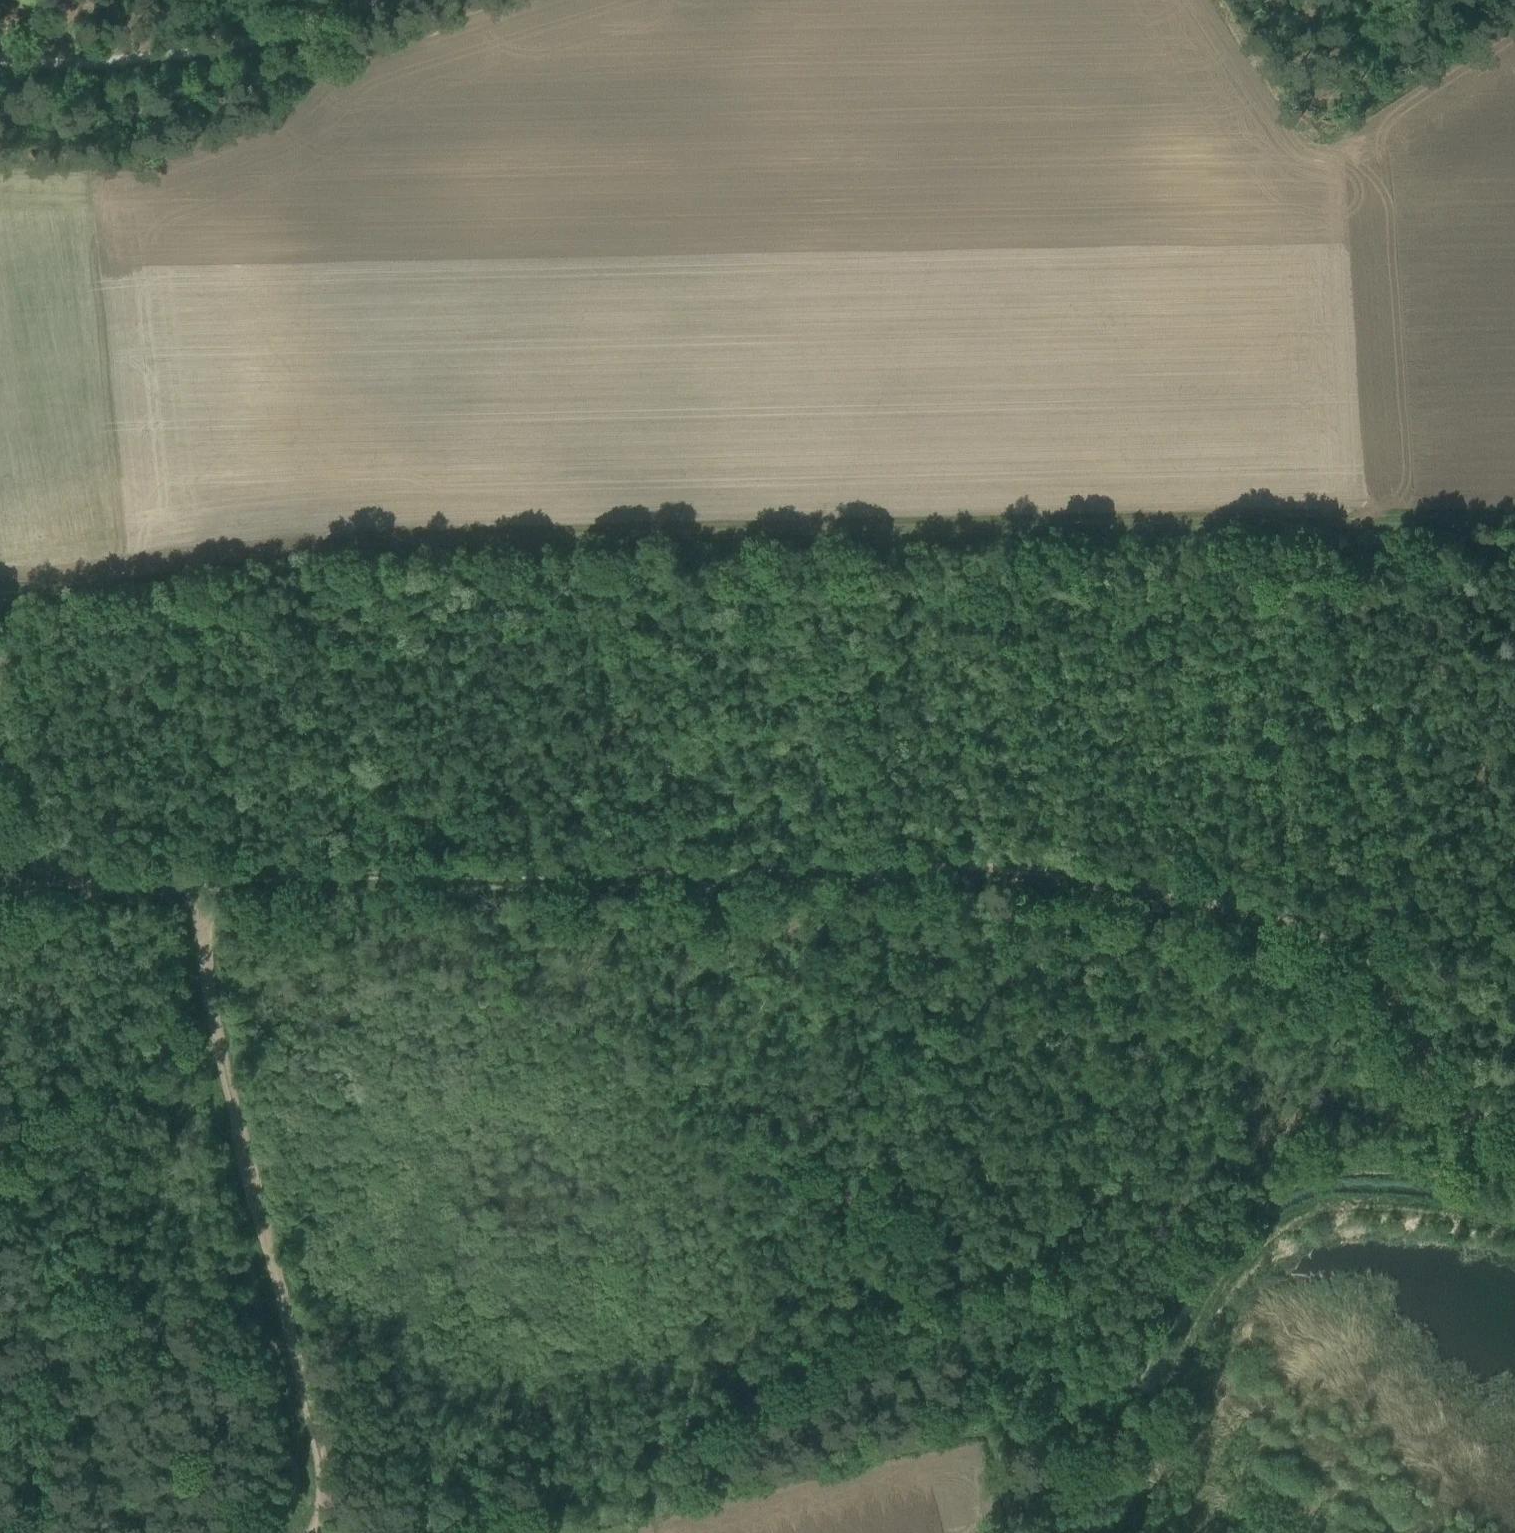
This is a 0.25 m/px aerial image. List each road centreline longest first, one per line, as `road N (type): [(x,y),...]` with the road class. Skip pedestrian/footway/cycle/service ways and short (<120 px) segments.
road 1 (track): [(1488,1131),(1461,1107),(1396,992),(1360,957),(1259,921),(1077,873),(197,880)]
road 2 (track): [(197,880),(218,1055),(279,1280),(323,1493),(316,1532)]
road 3 (track): [(1357,573),(1346,668),(1373,891),(1366,964)]
road 4 (track): [(0,66),(173,59),(378,0)]
road 5 (track): [(0,892),(42,883),(197,880)]
road 6 (track): [(42,883),(0,717)]

